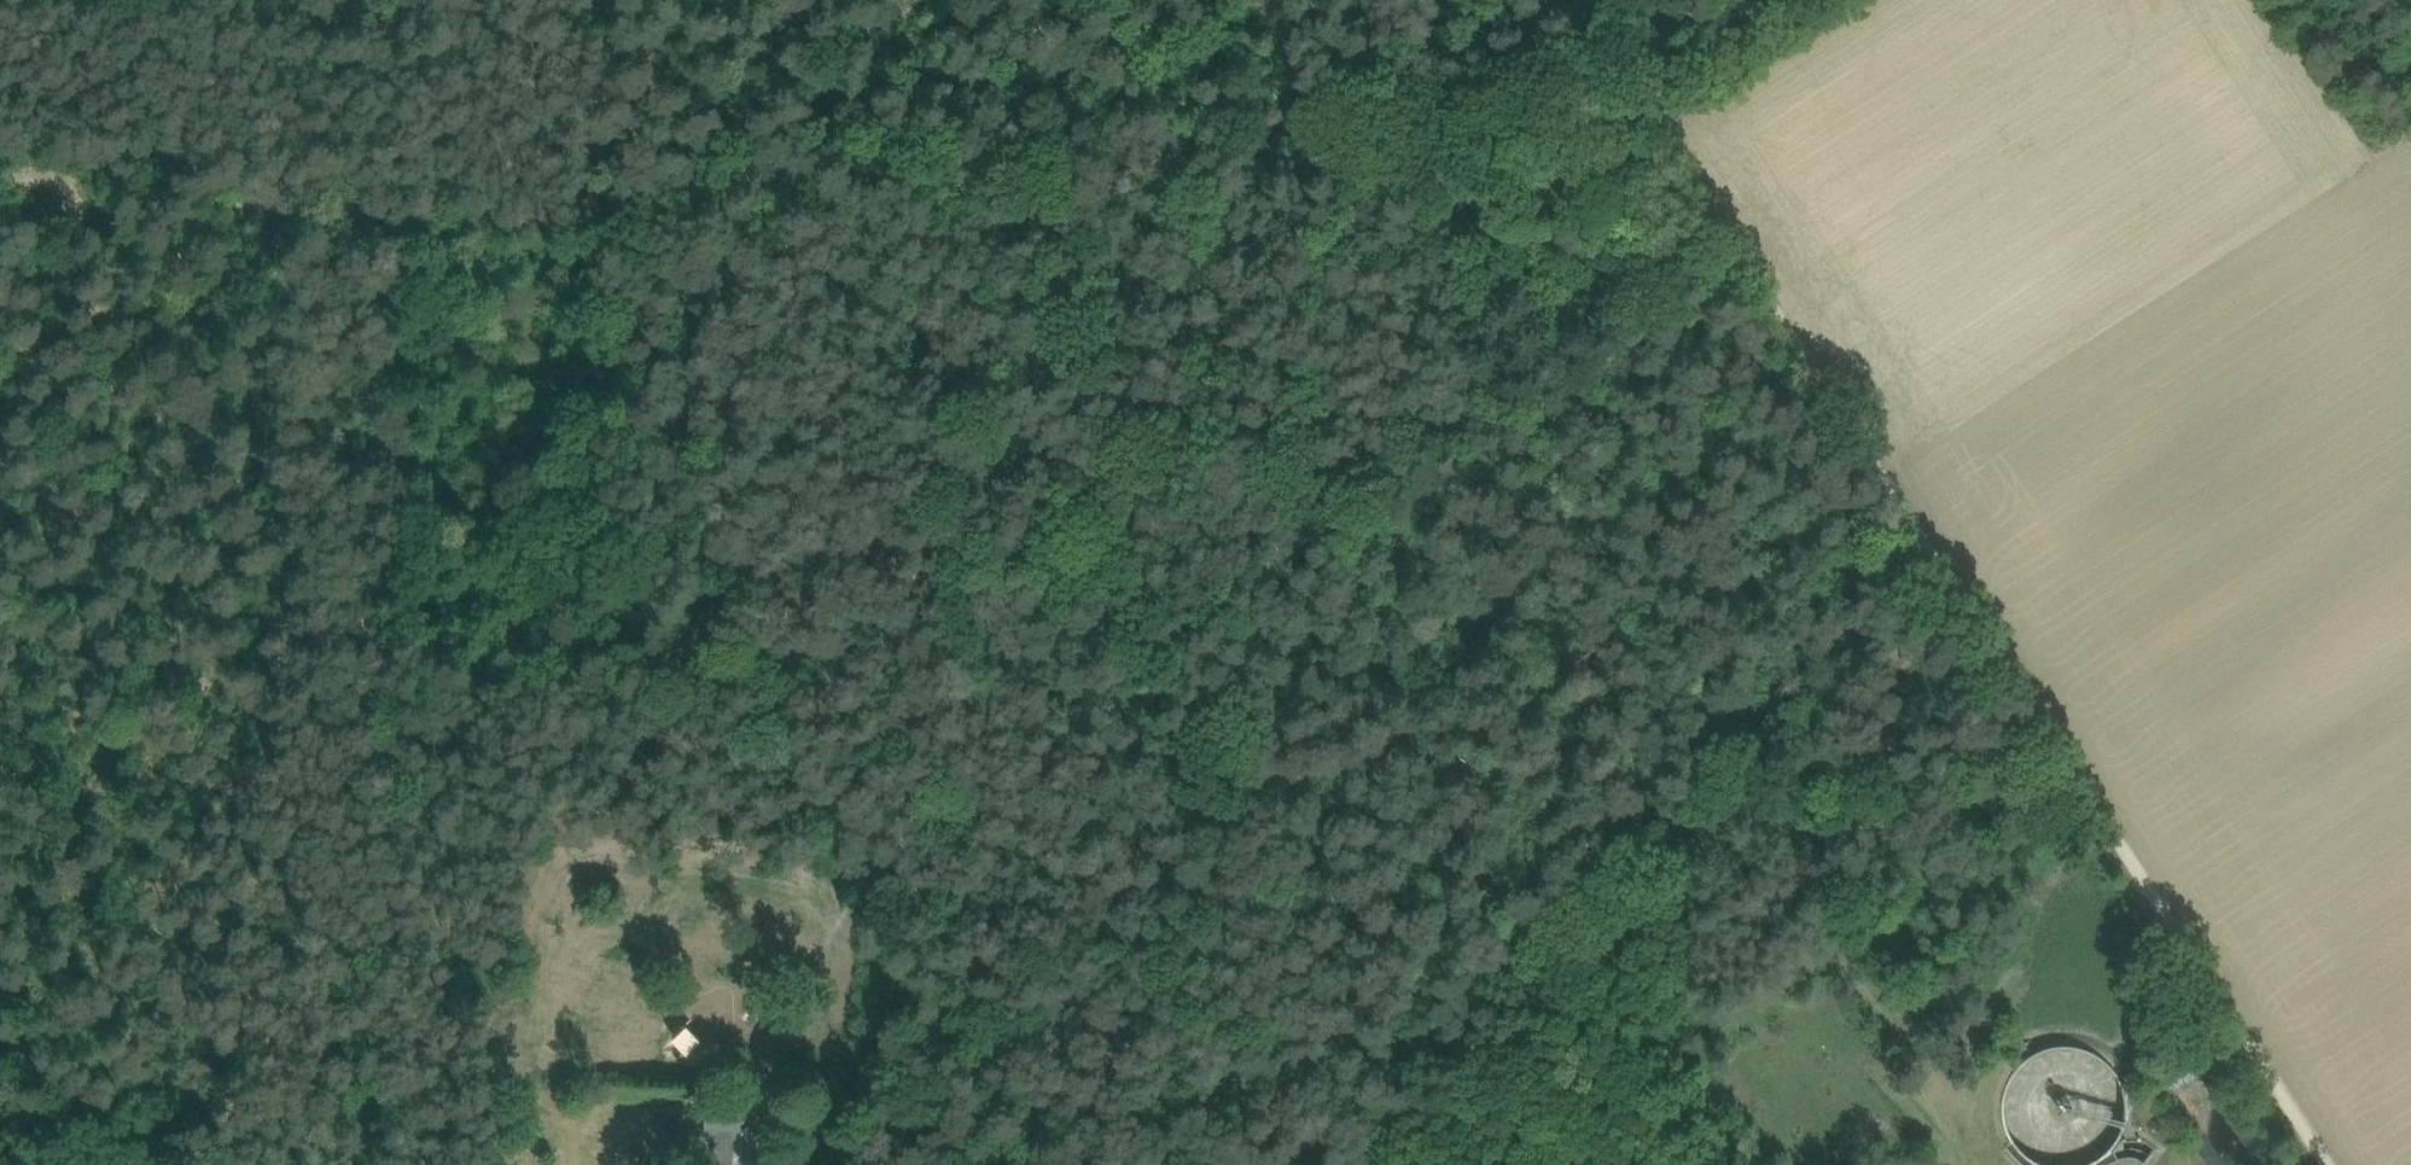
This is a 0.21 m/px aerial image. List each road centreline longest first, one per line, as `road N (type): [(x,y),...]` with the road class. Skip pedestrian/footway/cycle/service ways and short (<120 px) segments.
road 1 (track): [(0,176),(545,237),(771,180),(1124,142),(1641,103),(1662,64)]
road 2 (track): [(1657,0),(1669,125),(2330,1164)]

